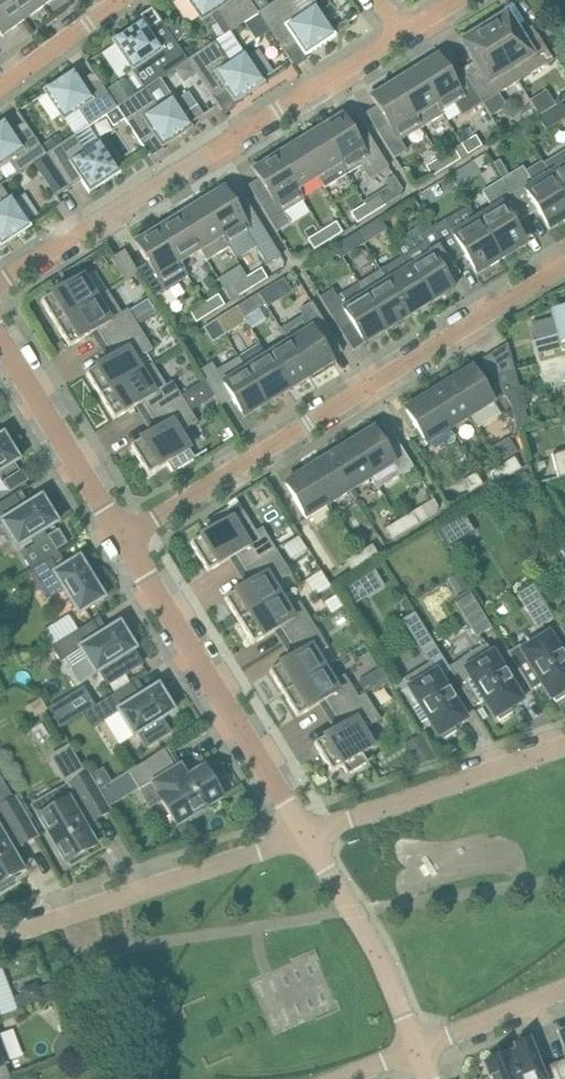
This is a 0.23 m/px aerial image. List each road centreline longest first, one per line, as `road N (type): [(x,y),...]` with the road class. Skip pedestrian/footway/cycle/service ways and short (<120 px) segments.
road 1 (residential): [(124,535),(564,266)]
road 2 (residential): [(0,280),(402,36)]
road 3 (residential): [(309,832),(124,535)]
road 4 (residential): [(564,746),(309,832)]
road 5 (residential): [(309,832),(359,911),(420,1049)]
road 6 (residential): [(124,535),(0,336)]
road 7 (residential): [(121,896),(309,832)]
road 8 (residential): [(420,1049),(564,989)]
road 9 (residential): [(0,88),(120,0)]

